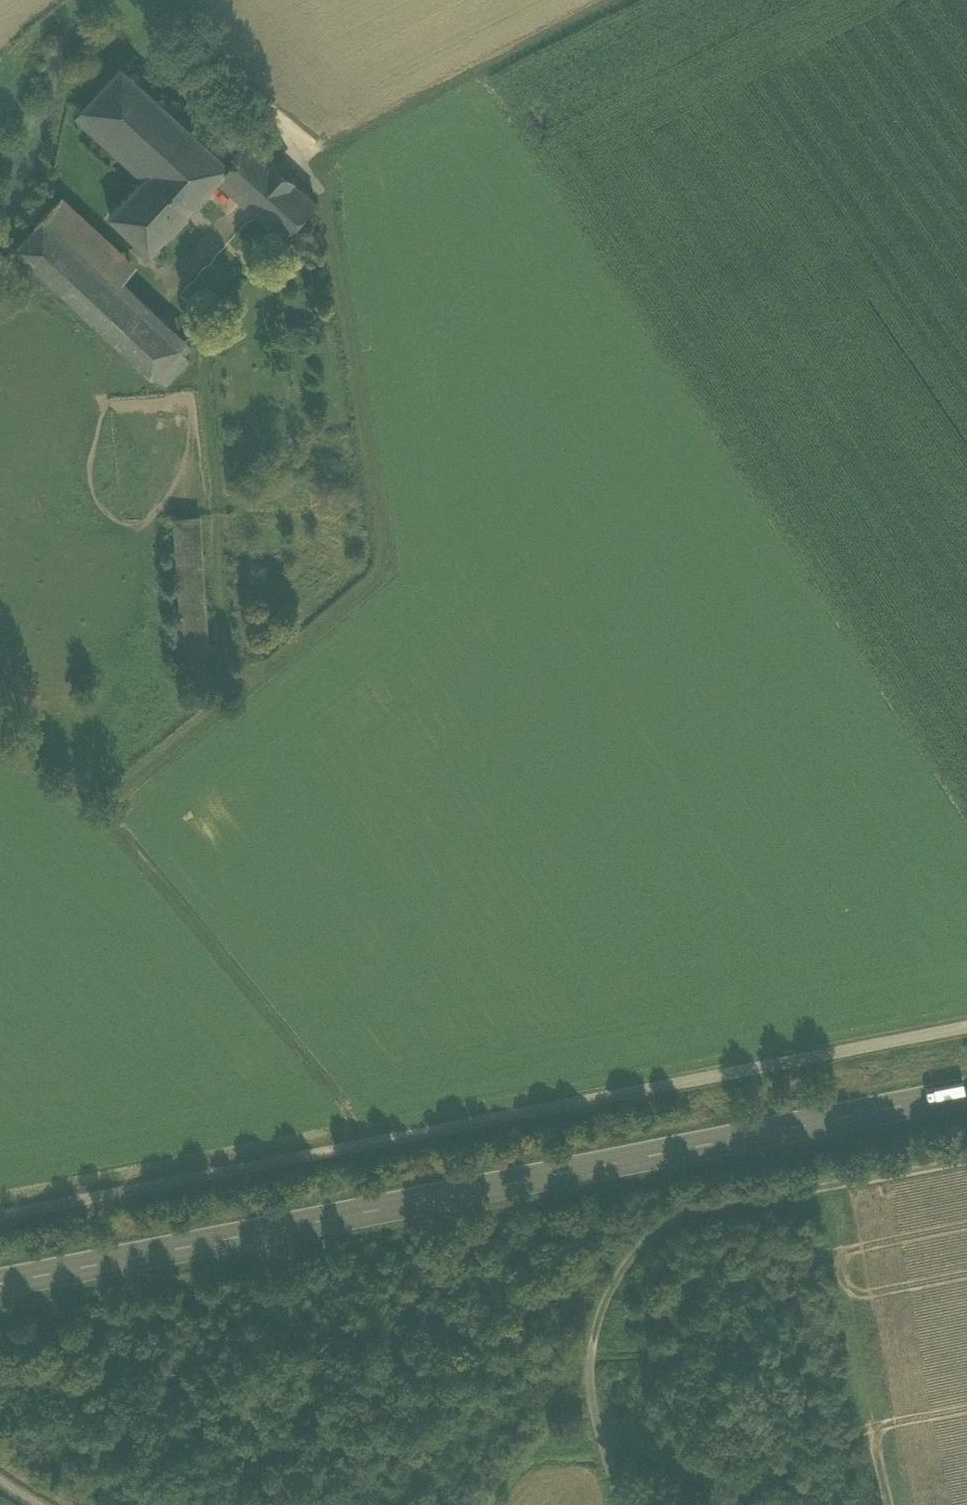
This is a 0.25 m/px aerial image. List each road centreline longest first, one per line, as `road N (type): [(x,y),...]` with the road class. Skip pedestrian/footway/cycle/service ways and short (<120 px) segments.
road 1 (primary): [(0,1283),(966,1093)]
road 2 (track): [(966,1026),(0,1215)]
road 3 (track): [(623,1504),(590,1403),(590,1349),(627,1258),(690,1217),(966,1163)]
road 4 (unclassified): [(193,0),(298,154)]

